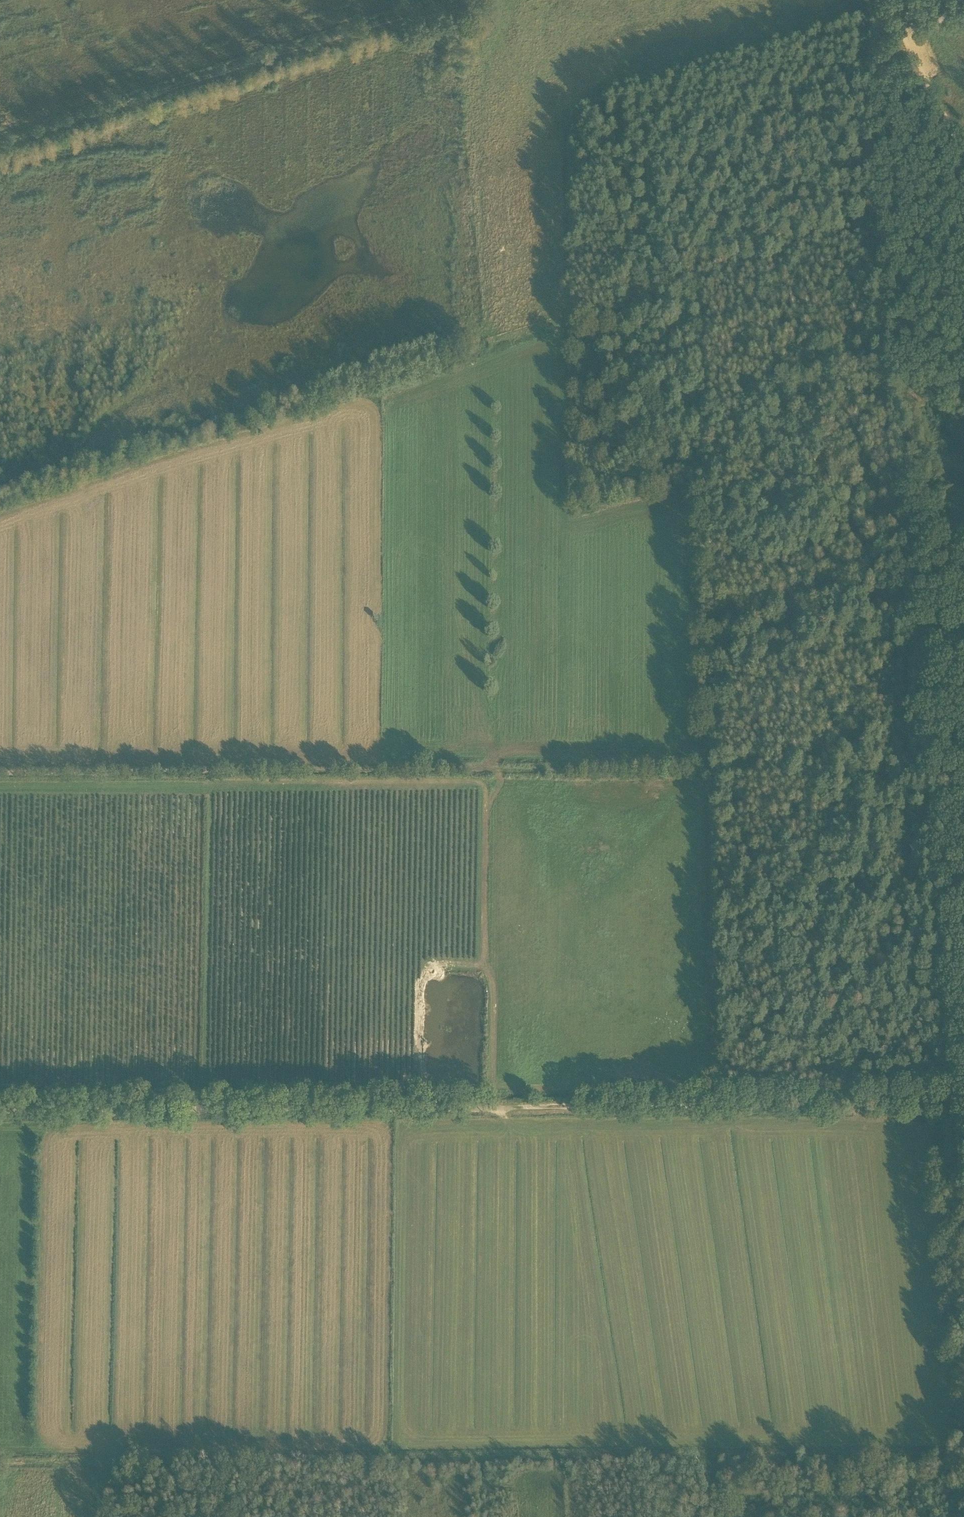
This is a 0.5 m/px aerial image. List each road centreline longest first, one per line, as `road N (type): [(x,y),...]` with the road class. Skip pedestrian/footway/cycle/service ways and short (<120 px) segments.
road 1 (track): [(721,1111),(0,1114)]
road 2 (track): [(0,148),(464,0)]
road 3 (track): [(478,776),(0,782)]
road 4 (track): [(895,19),(963,139)]

